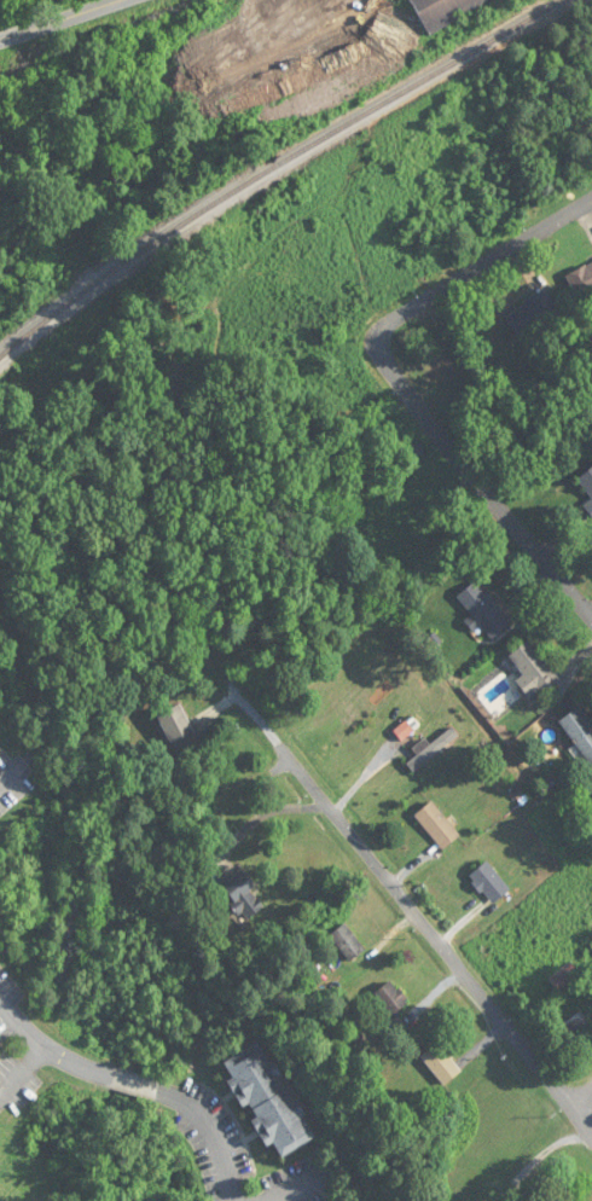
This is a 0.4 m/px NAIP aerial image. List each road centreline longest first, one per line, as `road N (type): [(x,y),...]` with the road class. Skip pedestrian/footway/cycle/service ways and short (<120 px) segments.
road 1 (residential): [(591,1130),(227,680)]
road 2 (residential): [(591,614),(368,347),(367,335)]
road 3 (residential): [(238,1200),(201,1114),(60,1058),(0,1000)]
road 4 (residential): [(367,335),(591,199)]
road 5 (tertiary): [(117,0),(0,38)]

